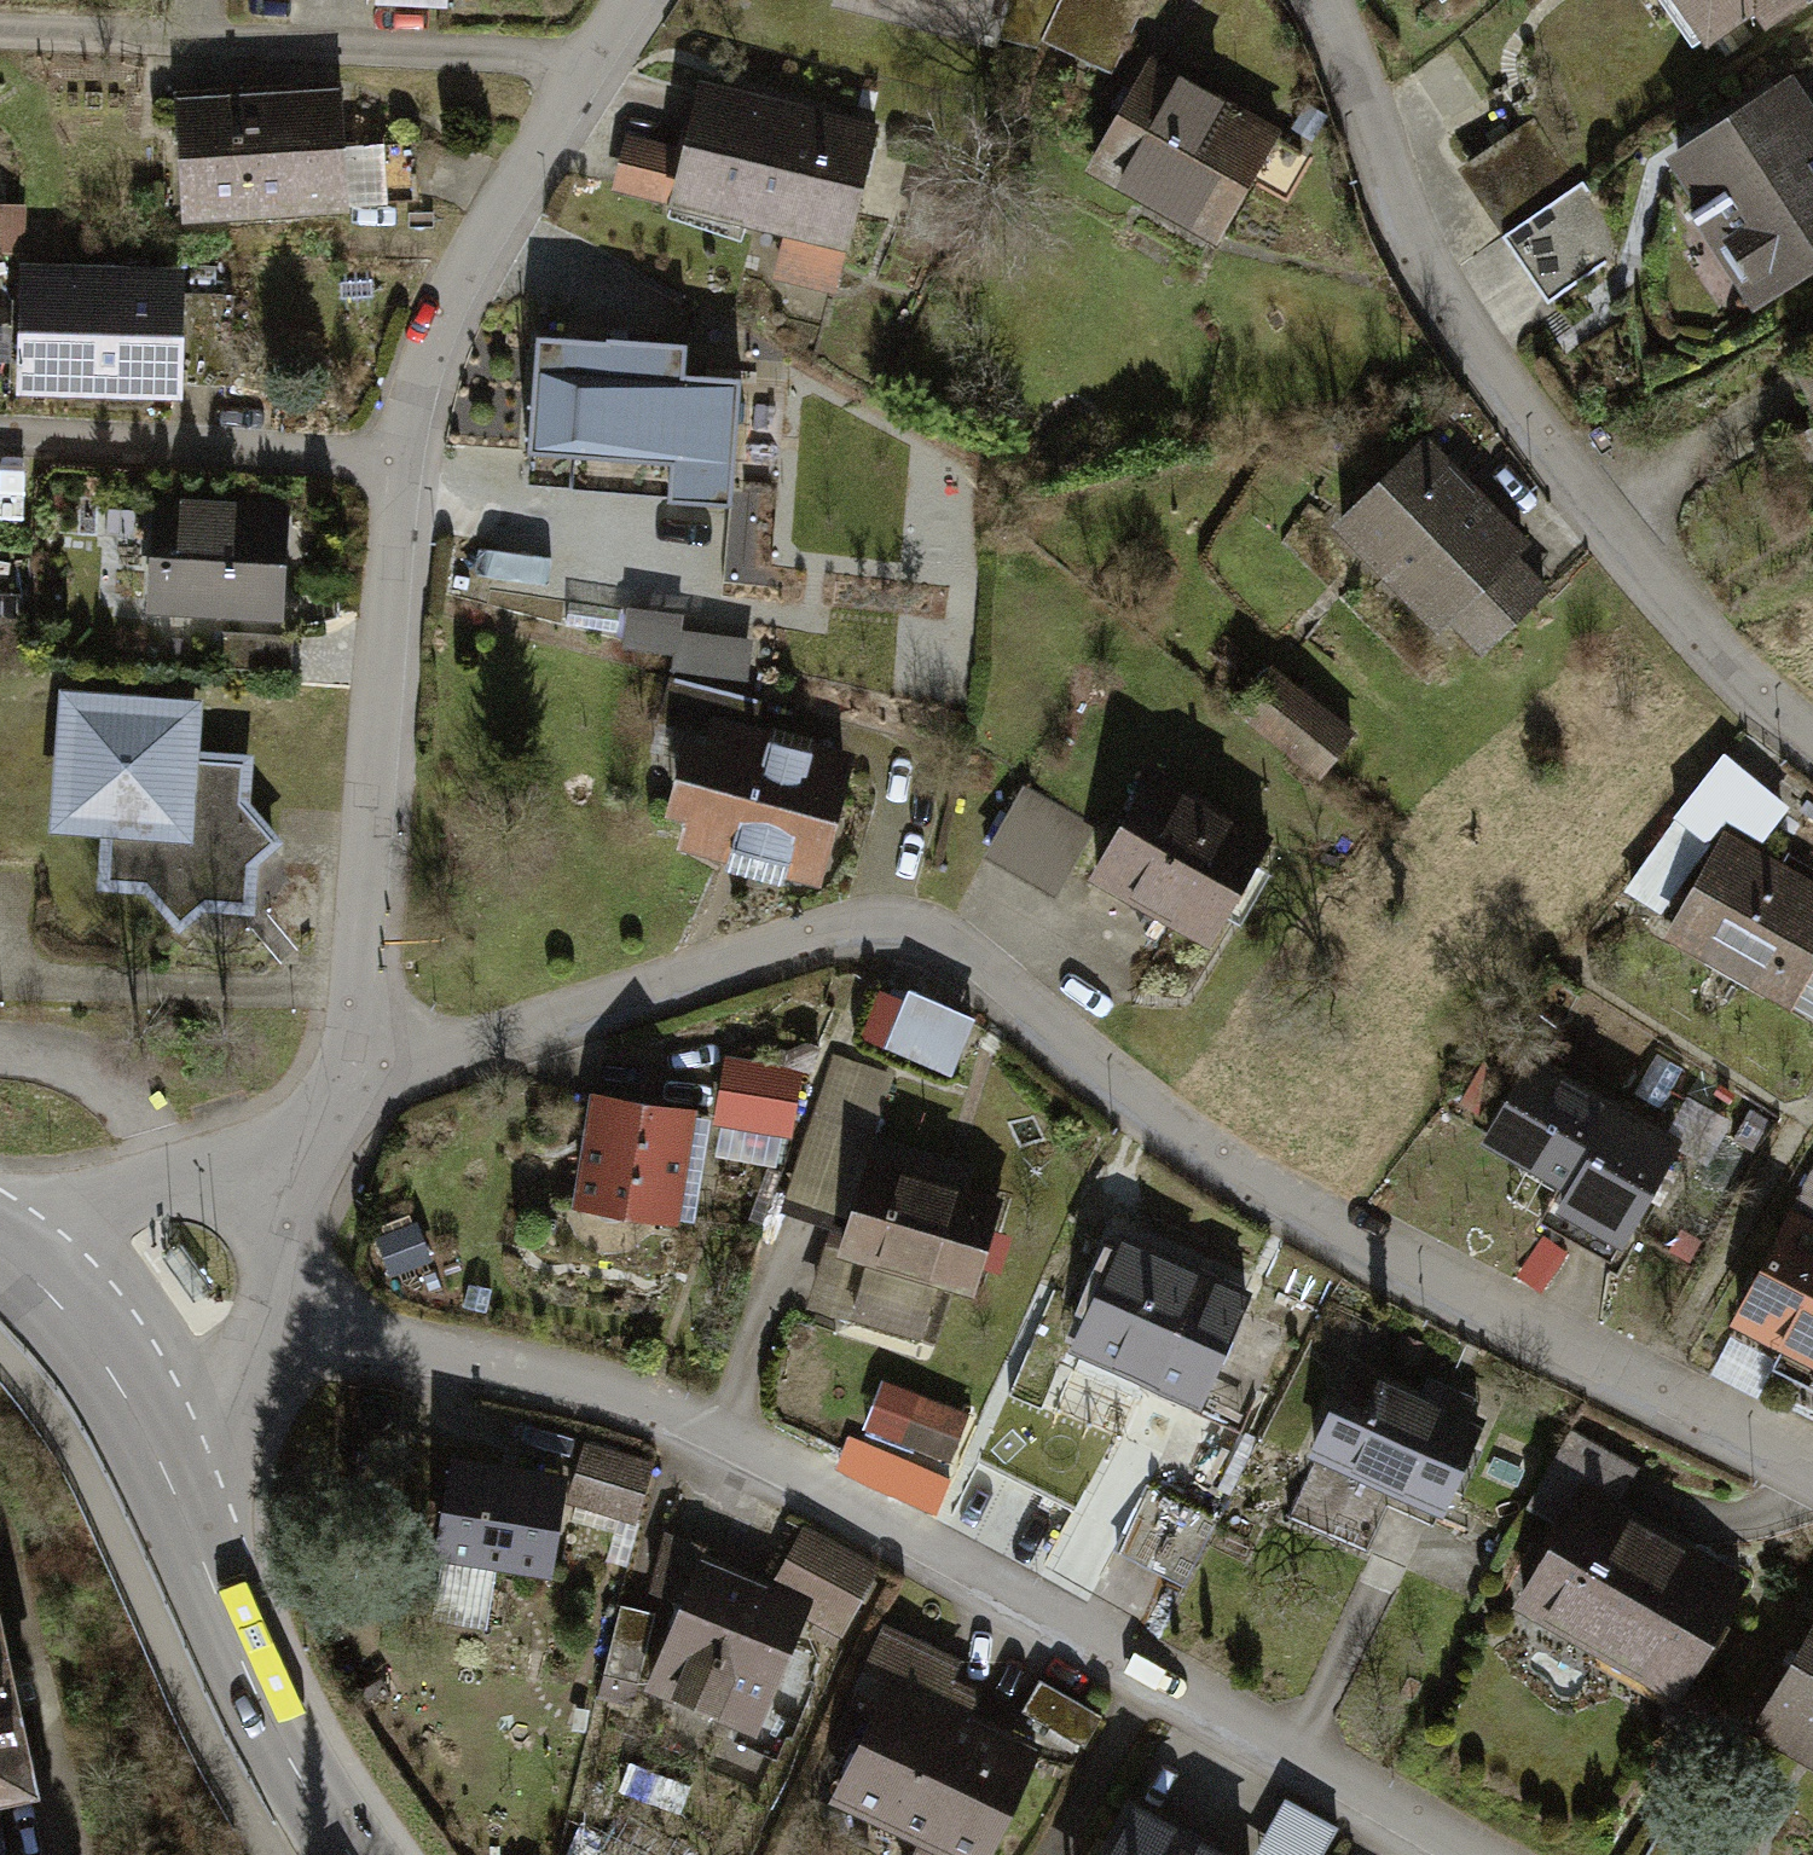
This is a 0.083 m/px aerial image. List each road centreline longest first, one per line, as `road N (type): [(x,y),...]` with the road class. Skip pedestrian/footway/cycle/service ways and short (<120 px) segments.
road 1 (residential): [(1812,1484),(1340,1241),(974,963),(895,927),(452,1061),(356,1106)]
road 2 (residential): [(270,1328),(532,1372),(653,1407),(815,1485),(1472,1854)]
road 3 (residential): [(1812,746),(1611,541),(1406,240),(1335,28),(1315,0)]
road 4 (residential): [(398,469),(372,1026),(356,1106)]
road 5 (residential): [(598,70),(0,37)]
road 6 (residential): [(598,70),(472,262),(398,469)]
road 7 (secondary): [(165,1488),(318,1807),(354,1854)]
road 8 (residential): [(398,469),(0,444)]
road 9 (residential): [(356,1106),(0,1248)]
road 10 (secondary): [(0,1261),(89,1340),(165,1488)]
road 11 (residential): [(270,1328),(303,1218),(356,1106)]
road 12 (residential): [(165,1488),(224,1421),(270,1328)]

